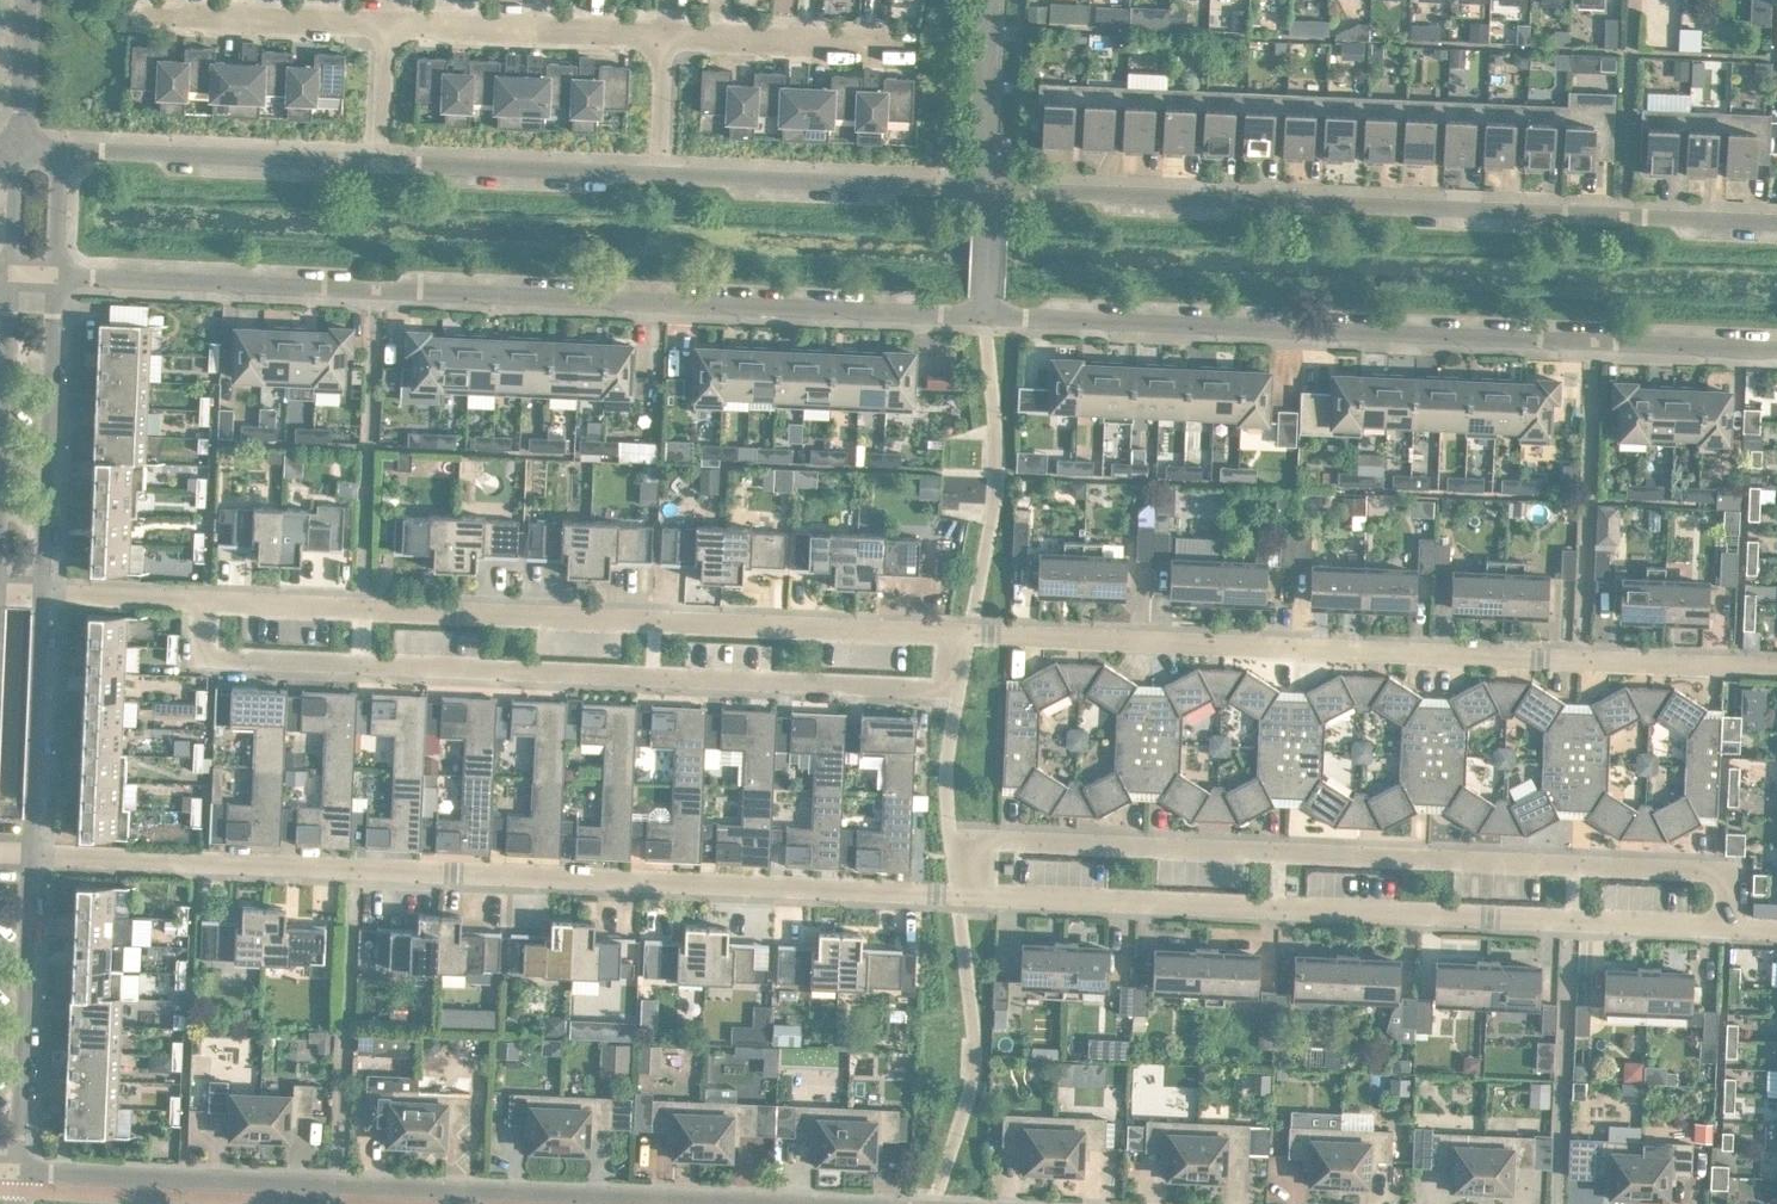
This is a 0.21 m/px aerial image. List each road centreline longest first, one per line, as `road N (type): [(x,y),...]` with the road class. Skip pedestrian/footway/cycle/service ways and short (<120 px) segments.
road 1 (residential): [(982,897),(28,856)]
road 2 (residential): [(53,277),(985,318)]
road 3 (residential): [(198,601),(196,645),(212,662),(956,690),(971,634)]
road 4 (residential): [(1733,930),(1735,876),(981,844),(982,897)]
road 5 (residential): [(1776,668),(971,634)]
road 6 (residential): [(1776,225),(984,190)]
road 7 (residential): [(985,318),(1776,351)]
road 8 (residential): [(971,634),(198,601)]
road 9 (residential): [(775,1203),(15,1171)]
road 10 (residential): [(1733,930),(982,897)]
road 11 (residential): [(984,190),(659,176)]
road 12 (residential): [(381,164),(57,149)]
road 13 (residential): [(42,595),(53,277)]
road 14 (residential): [(15,1171),(28,856)]
road 15 (residential): [(659,176),(381,164)]
road 16 (residential): [(664,33),(388,23)]
road 17 (residential): [(28,856),(42,595)]
road 18 (residential): [(388,23),(132,12)]
road 19 (residential): [(920,33),(664,33)]
road 20 (residential): [(11,275),(0,527)]
road 21 (residential): [(994,0),(984,190)]
road 22 (residential): [(198,601),(42,595)]
road 23 (residential): [(22,148),(28,0)]
road 24 (residential): [(659,176),(664,33)]
road 25 (residential): [(381,164),(388,23)]
road 26 (residential): [(53,277),(57,149)]
road 27 (residential): [(984,190),(985,318)]
road 28 (residential): [(11,275),(22,148)]

